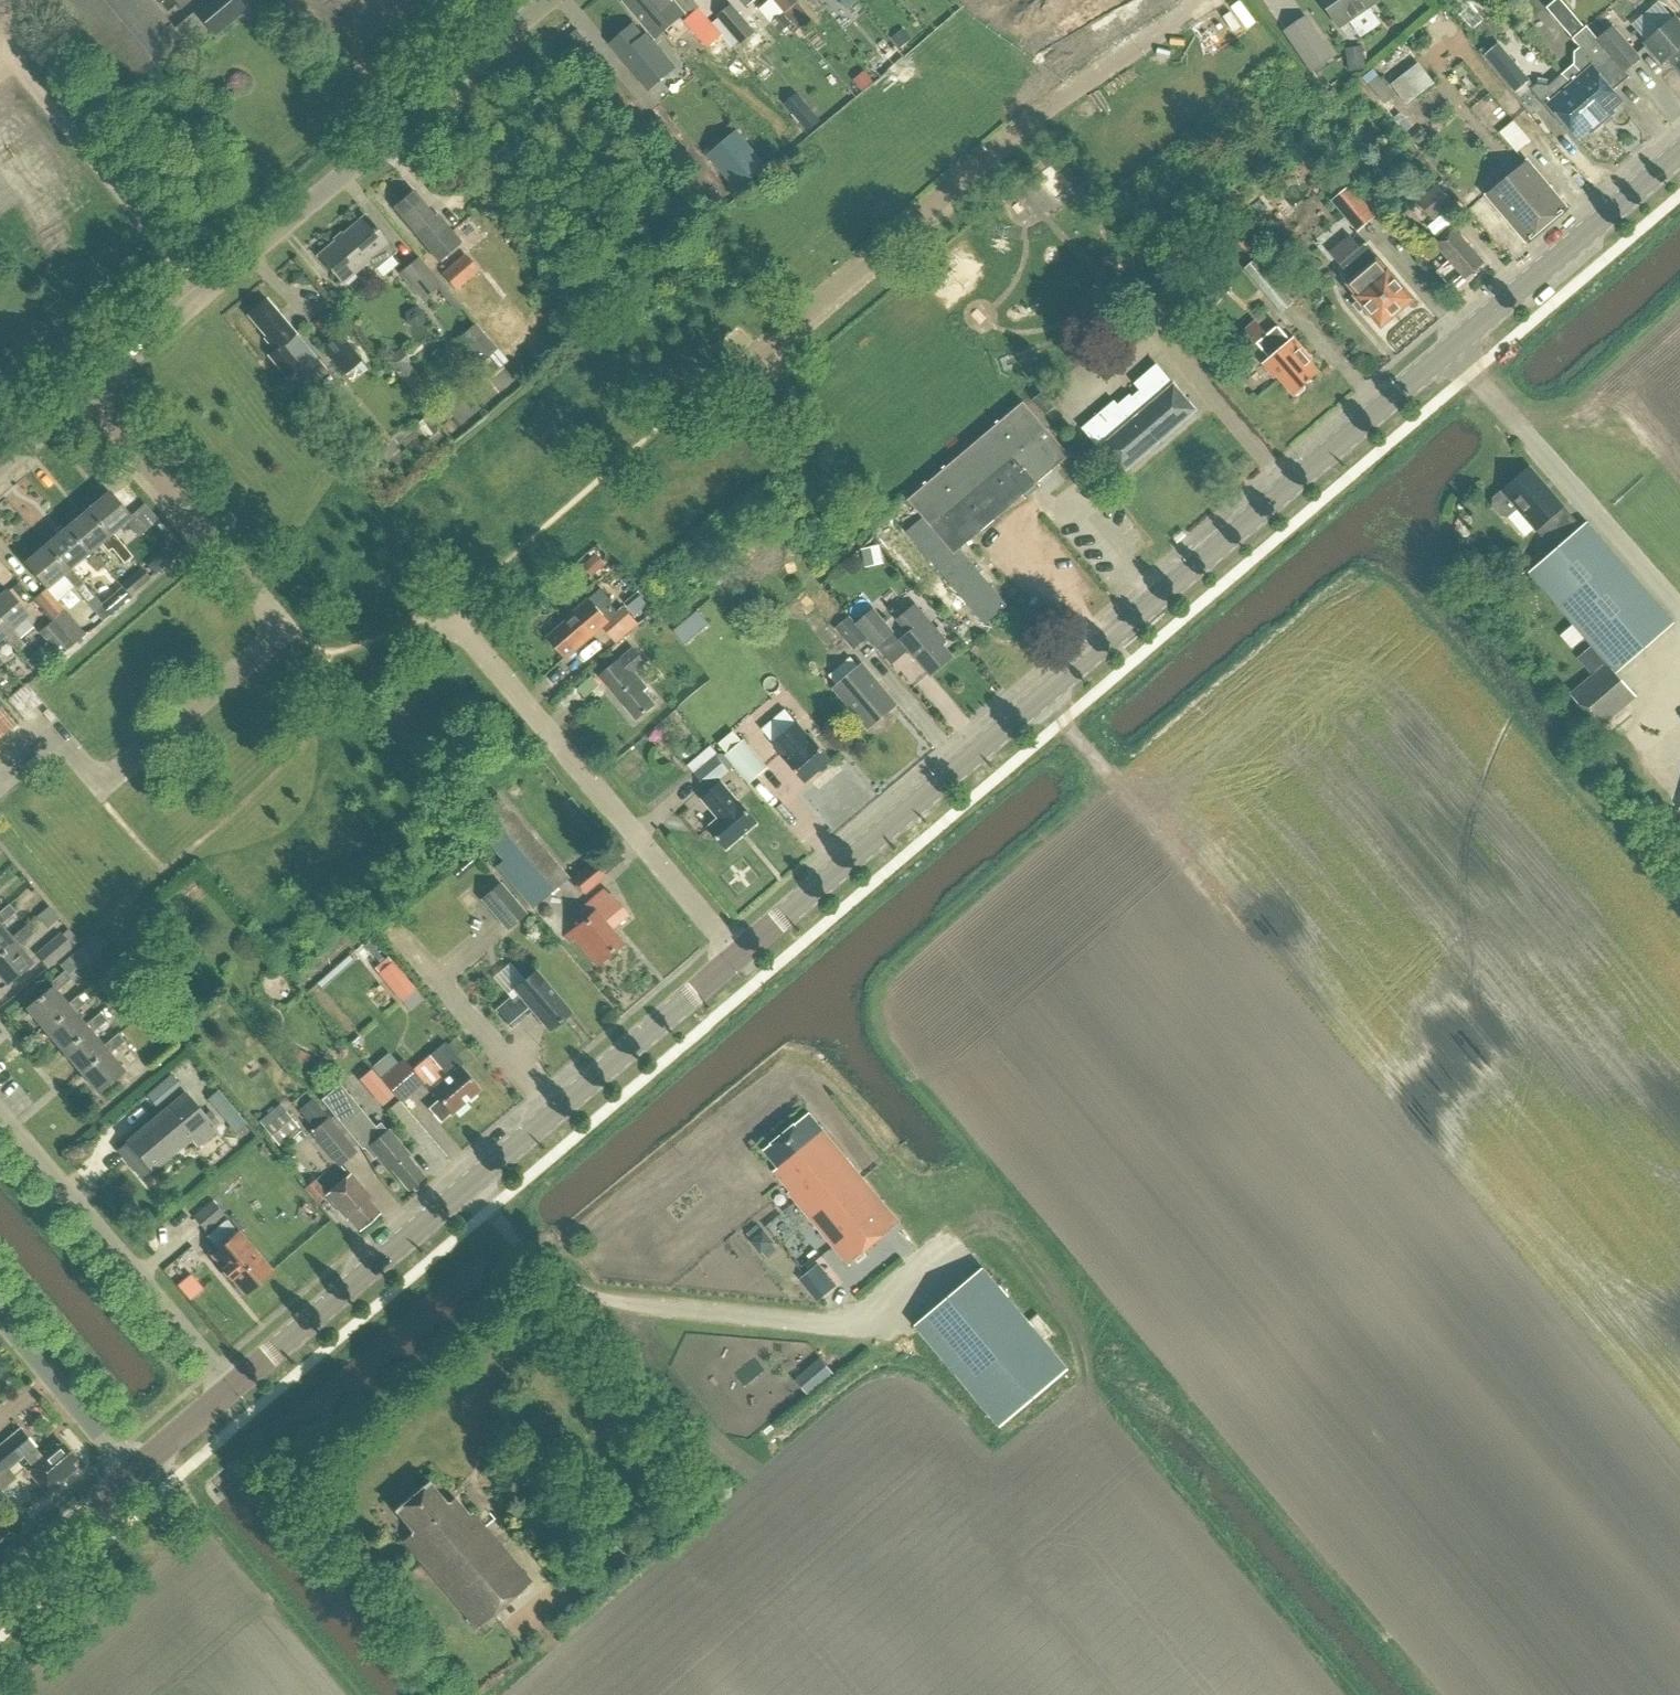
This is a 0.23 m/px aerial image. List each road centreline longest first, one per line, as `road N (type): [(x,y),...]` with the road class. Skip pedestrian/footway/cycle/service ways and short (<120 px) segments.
road 1 (tertiary): [(737,955),(1679,151)]
road 2 (residential): [(0,780),(54,742),(102,785),(283,630),(86,392)]
road 3 (tertiary): [(230,1389),(737,955)]
road 4 (residential): [(86,392),(545,0)]
road 5 (residential): [(734,367),(1067,91),(1194,0)]
road 6 (residential): [(737,955),(476,647),(458,613)]
road 7 (residential): [(230,1389),(0,1117)]
road 8 (unclassified): [(131,1473),(0,1317)]
road 9 (tertiary): [(0,1584),(131,1473)]
road 10 (tertiary): [(131,1473),(230,1389)]

